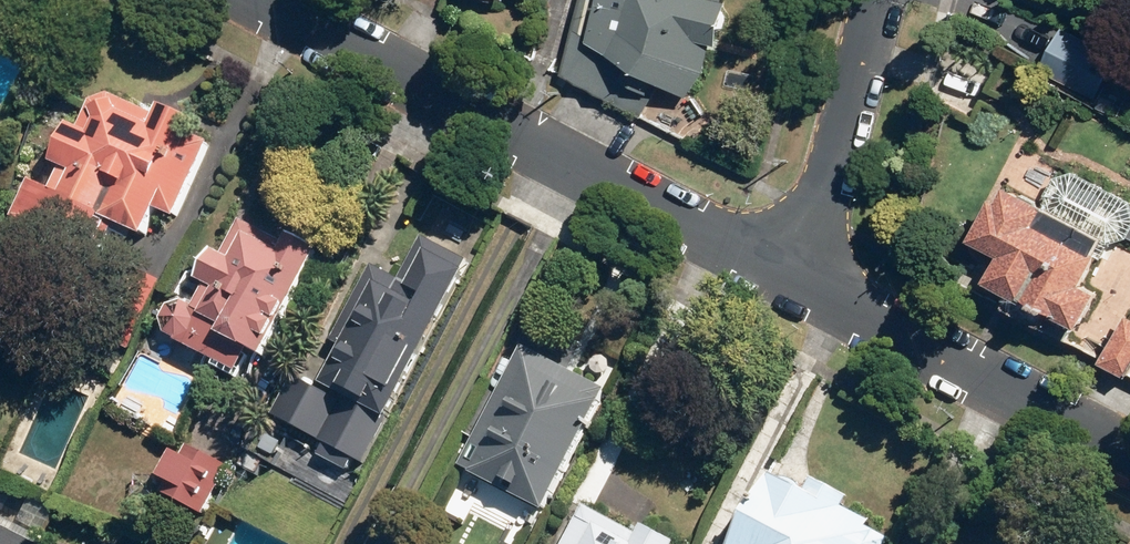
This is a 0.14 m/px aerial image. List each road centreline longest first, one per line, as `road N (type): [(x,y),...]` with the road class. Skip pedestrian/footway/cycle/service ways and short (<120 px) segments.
road 1 (residential): [(791,280),(252,0)]
road 2 (residential): [(1129,457),(791,280)]
road 3 (residential): [(791,280),(869,0)]

